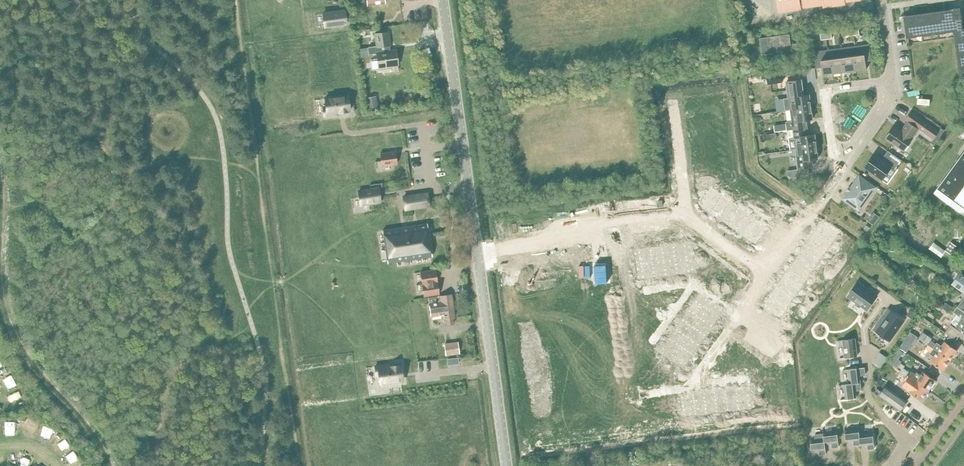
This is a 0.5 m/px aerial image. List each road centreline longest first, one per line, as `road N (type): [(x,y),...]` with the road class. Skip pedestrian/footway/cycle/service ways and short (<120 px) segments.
road 1 (tertiary): [(506,465),(442,0)]
road 2 (track): [(114,465),(28,352),(11,317),(0,158)]
road 3 (residential): [(847,158),(832,147),(826,94),(892,81)]

